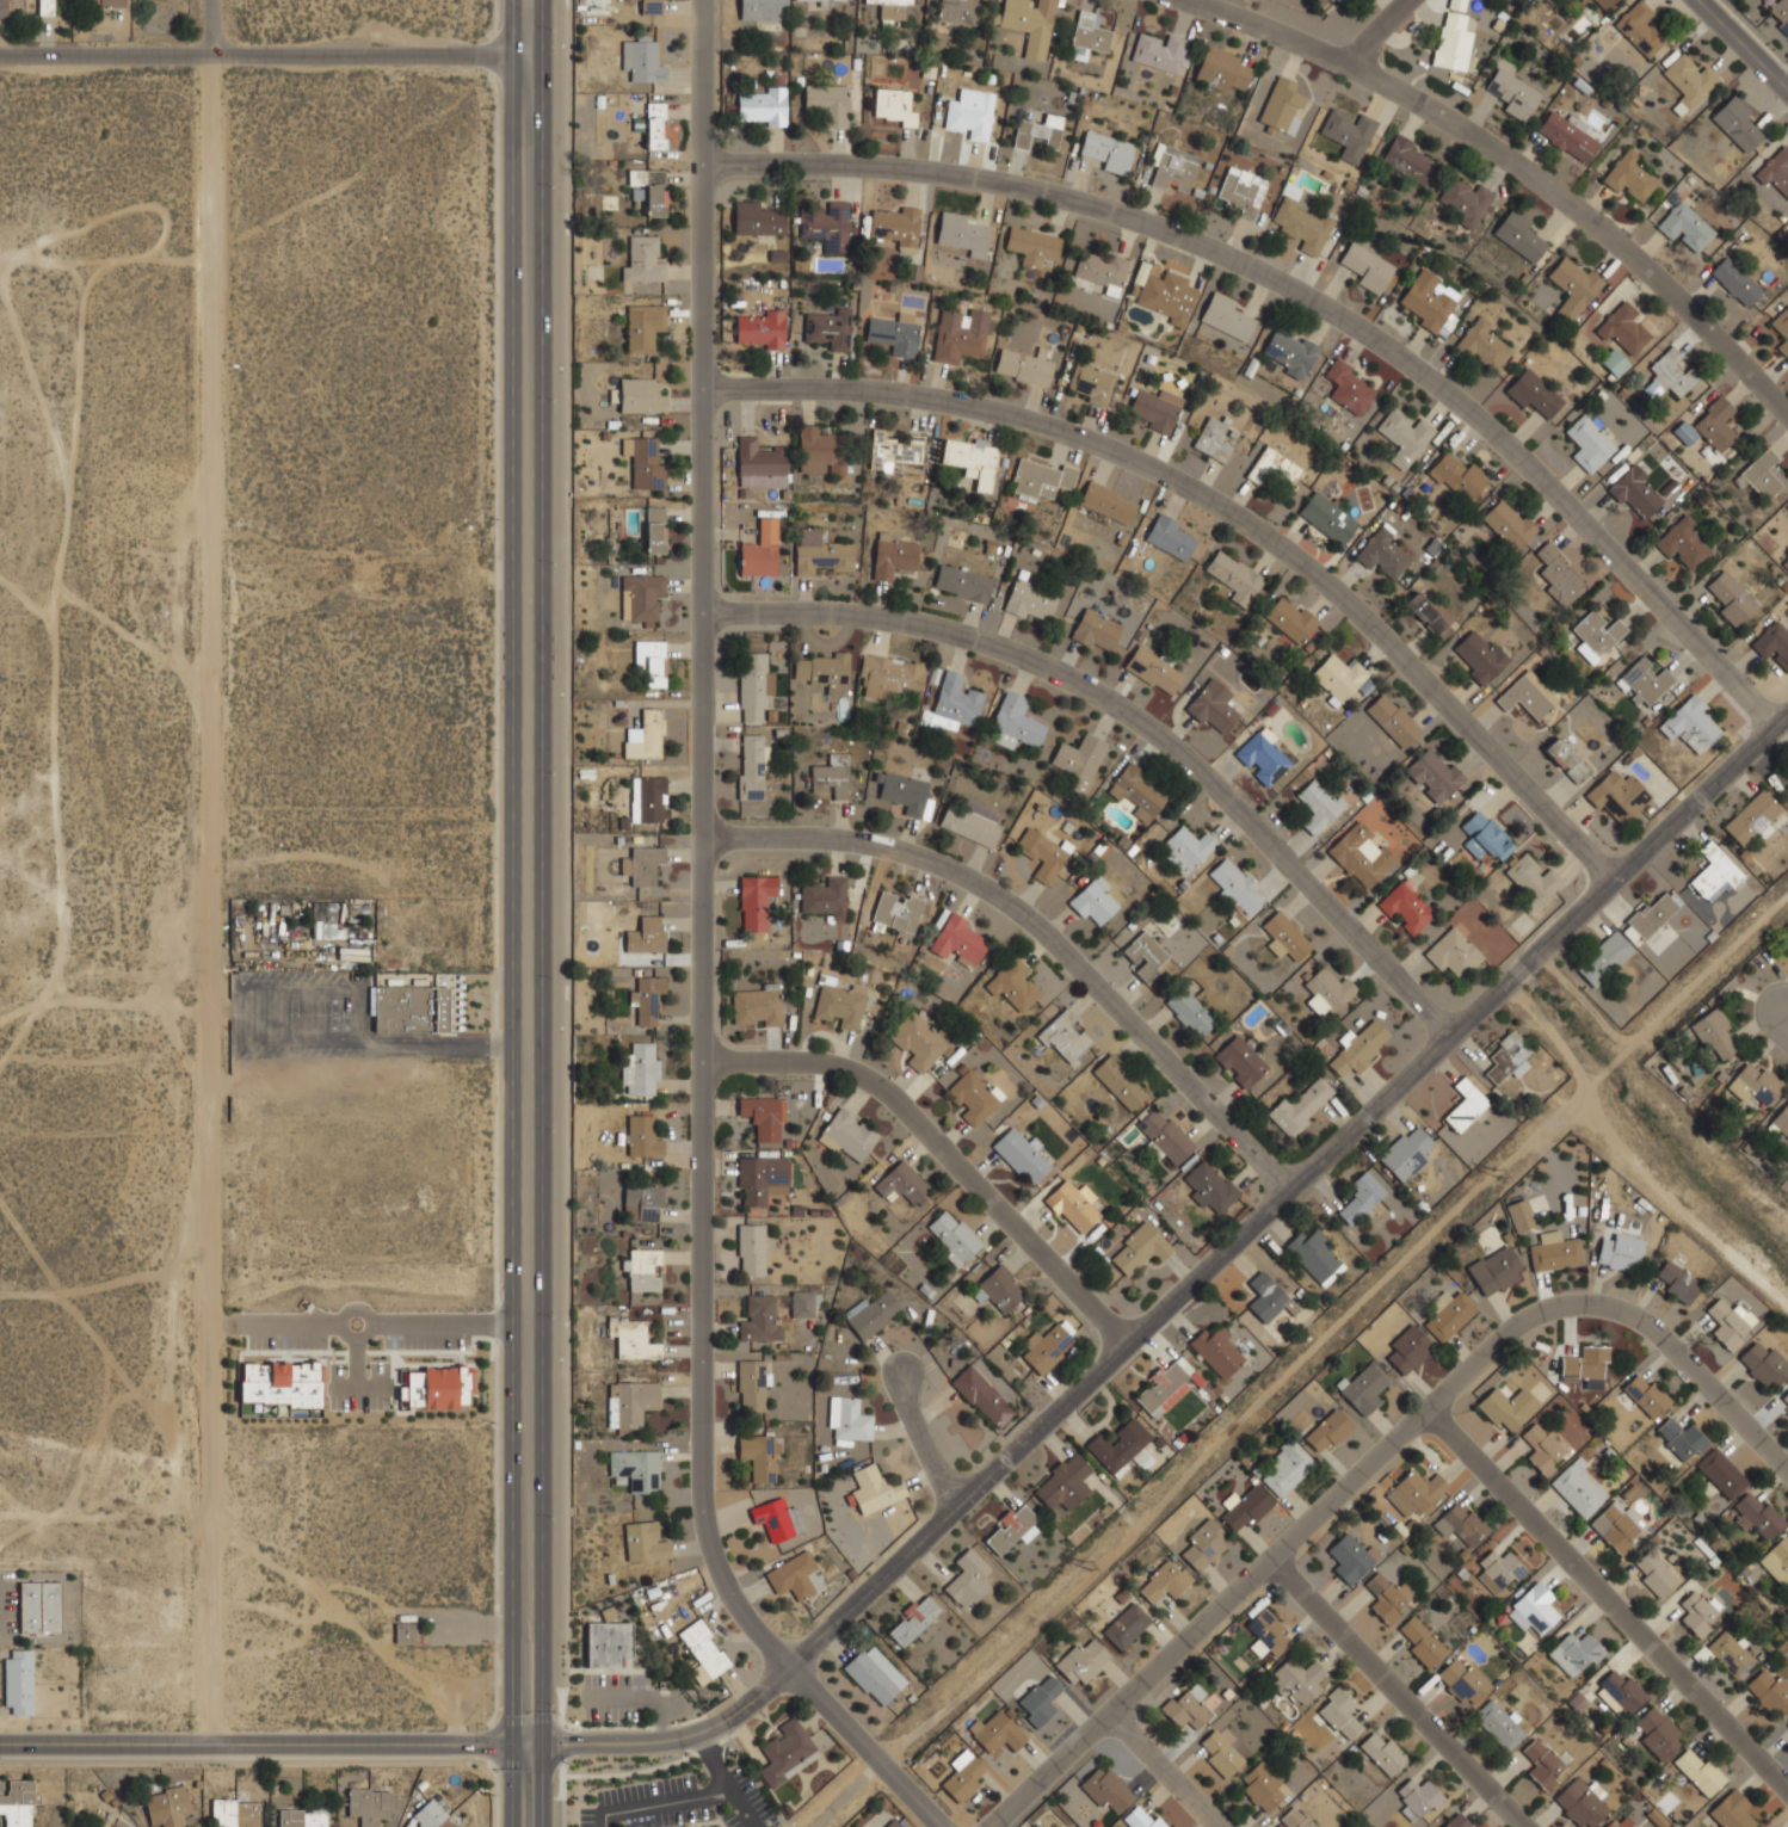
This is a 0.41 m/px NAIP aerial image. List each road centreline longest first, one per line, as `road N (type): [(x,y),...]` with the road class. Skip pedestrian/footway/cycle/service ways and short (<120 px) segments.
road 1 (residential): [(940,1826),(729,1593),(702,1499),(705,0)]
road 2 (primary): [(516,0),(512,1826)]
road 3 (primary): [(541,1826),(544,0)]
road 4 (residential): [(212,57),(212,1747)]
road 5 (residential): [(542,1745),(683,1741),(739,1716),(1787,716)]
road 6 (residential): [(705,163),(935,172),(1081,202),(1227,255),(1311,297),(1430,378),(1535,469),(1776,728)]
road 7 (residential): [(705,388),(830,388),(949,400),(1063,431),(1169,474),(1270,538),(1352,605),(1611,883)]
road 8 (residential): [(992,1826),(1517,1326),(1561,1307),(1617,1311),(1667,1343),(1787,1470)]
road 9 (residential): [(705,612),(881,618),(974,638),(1068,677),(1158,734),(1226,796),(1450,1036)]
road 10 (residential): [(1196,0),(1348,62),(1484,140),(1587,216),(1689,307),(1787,412)]
road 11 (residential): [(704,839),(882,846),(969,878),(1046,930),(1289,1191)]
road 12 (residential): [(0,56),(544,54)]
road 13 (tertiary): [(0,1743),(542,1745)]
road 14 (residential): [(704,1064),(841,1068),(888,1092),(1128,1343)]
road 15 (residential): [(1429,1413),(1787,1791)]
road 16 (residential): [(1524,1826),(1271,1560)]
road 17 (residential): [(913,1371),(900,1376),(932,1461),(962,1504)]
road 18 (residential): [(1110,1715),(1217,1826)]
road 19 (tertiary): [(1699,0),(1787,88)]

